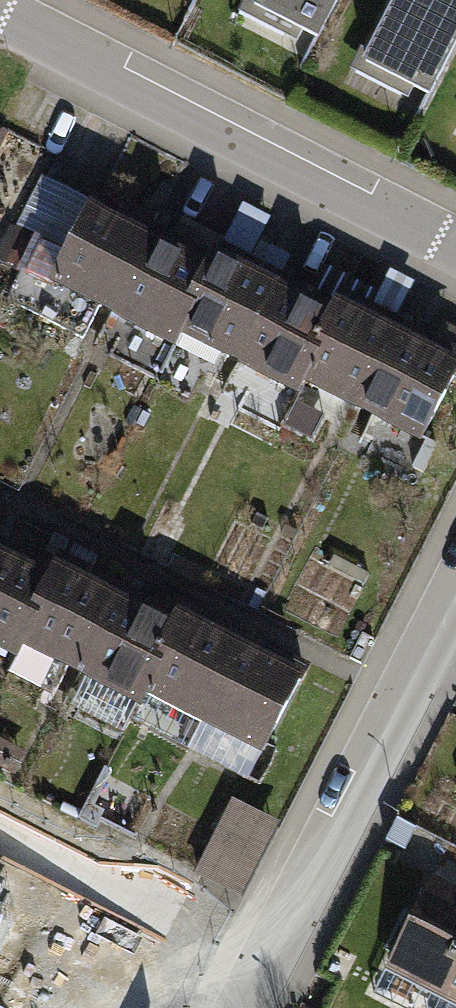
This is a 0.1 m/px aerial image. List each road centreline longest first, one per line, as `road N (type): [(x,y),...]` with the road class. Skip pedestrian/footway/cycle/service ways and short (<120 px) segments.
road 1 (tertiary): [(455,245),(0,19)]
road 2 (residential): [(234,1007),(455,580)]

